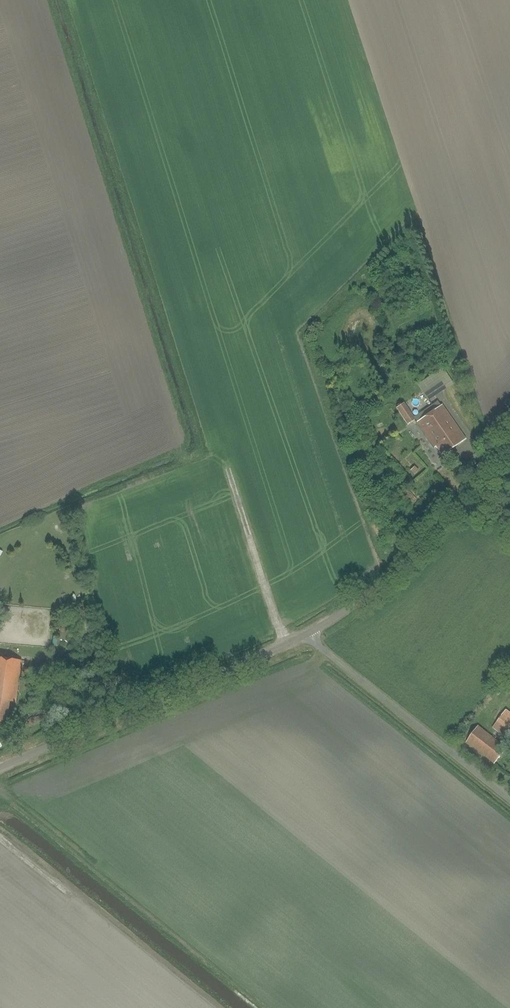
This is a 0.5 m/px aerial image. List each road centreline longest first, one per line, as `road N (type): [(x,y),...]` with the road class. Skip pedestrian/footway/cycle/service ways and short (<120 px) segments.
road 1 (residential): [(0,761),(307,630)]
road 2 (residential): [(307,630),(368,595),(509,444)]
road 3 (unclassified): [(509,797),(307,630)]

